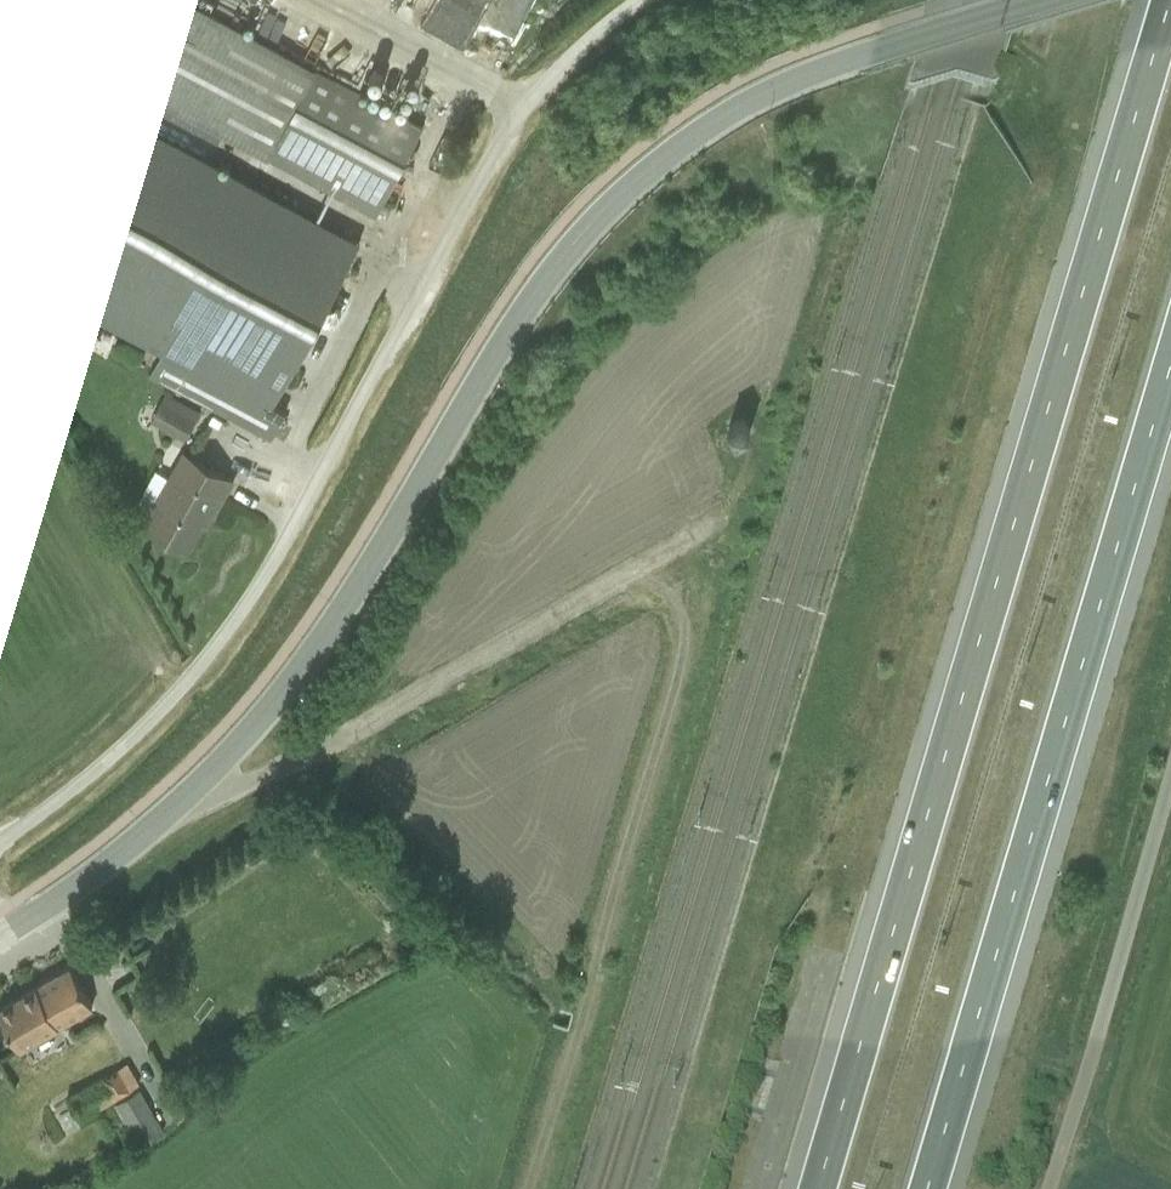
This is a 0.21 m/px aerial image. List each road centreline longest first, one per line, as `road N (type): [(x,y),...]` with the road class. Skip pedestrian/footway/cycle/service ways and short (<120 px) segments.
road 1 (tertiary): [(1044,0),(819,68),(746,101),(636,179),(576,236),(529,299),(305,668),(184,801)]
road 2 (motorway): [(1170,23),(818,1188)]
road 3 (unclassified): [(0,855),(174,688),(237,616),(336,458),(509,138),(612,16),(638,0)]
road 4 (motorway): [(925,1188),(1170,359)]
road 5 (track): [(617,576),(660,586),(681,616),(680,654),(528,1188)]
road 6 (unclassified): [(184,801),(290,765),(714,521)]
road 7 (unclassified): [(1047,1188),(1170,767)]
road 8 (tertiary): [(184,801),(98,872),(0,937)]

